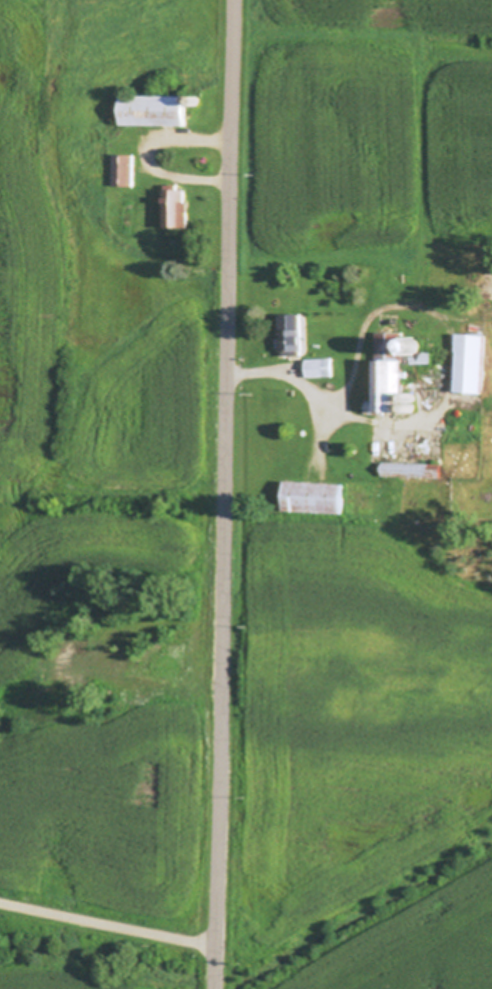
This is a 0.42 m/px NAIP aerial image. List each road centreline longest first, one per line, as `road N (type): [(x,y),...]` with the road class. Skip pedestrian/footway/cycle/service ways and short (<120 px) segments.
road 1 (residential): [(217,988),(237,0)]
road 2 (residential): [(218,947),(0,897)]

